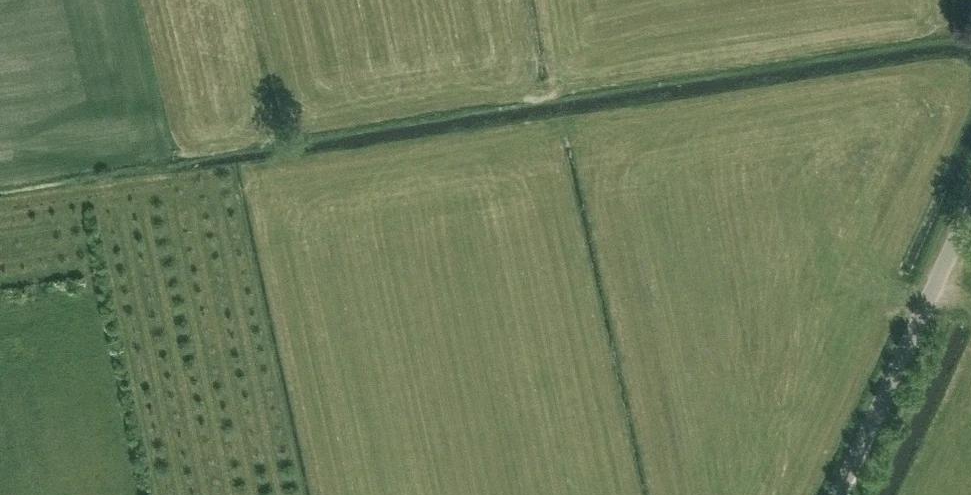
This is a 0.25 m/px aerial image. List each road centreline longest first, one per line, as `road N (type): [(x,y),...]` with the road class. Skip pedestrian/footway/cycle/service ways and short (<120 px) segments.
road 1 (unclassified): [(839,494),(970,207)]

